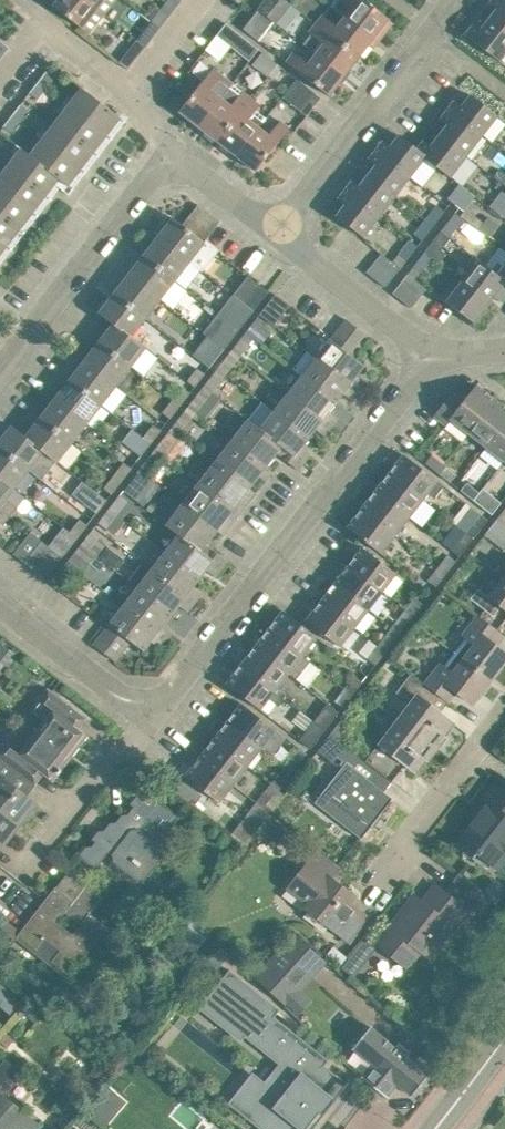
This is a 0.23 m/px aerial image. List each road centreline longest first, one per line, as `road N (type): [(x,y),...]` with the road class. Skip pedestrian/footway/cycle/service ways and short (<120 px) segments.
road 1 (residential): [(150,718),(429,354)]
road 2 (residential): [(0,372),(142,188),(171,168)]
road 3 (residential): [(433,32),(276,233)]
road 4 (residential): [(171,168),(132,89),(25,0)]
road 5 (residential): [(385,875),(504,712)]
road 6 (residential): [(25,871),(150,718)]
road 7 (residential): [(276,233),(429,354)]
road 8 (residential): [(0,602),(150,718)]
road 9 (residential): [(171,168),(205,178),(276,233)]

